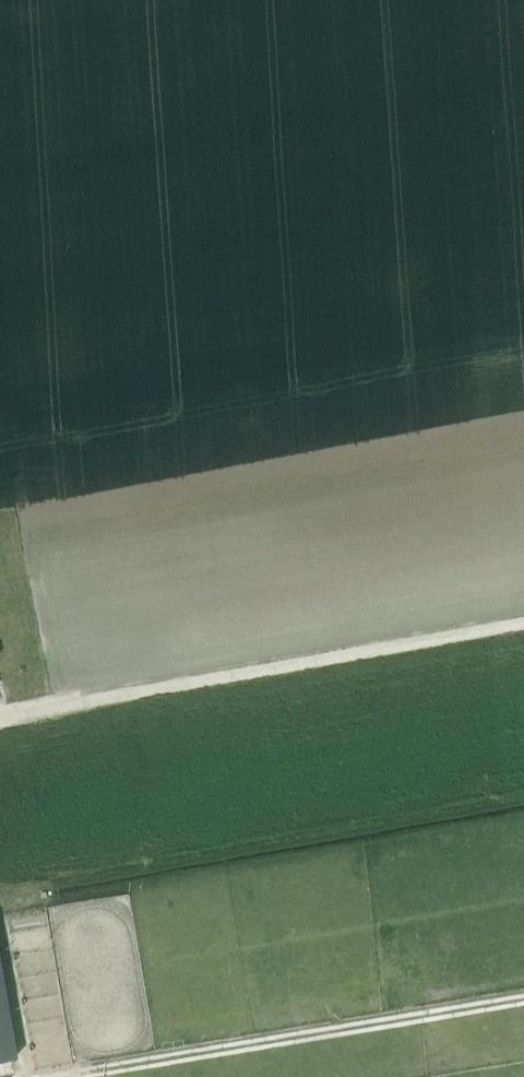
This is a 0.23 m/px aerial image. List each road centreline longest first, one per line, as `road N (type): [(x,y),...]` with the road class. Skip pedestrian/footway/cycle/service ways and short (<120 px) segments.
road 1 (track): [(0,721),(523,625)]

